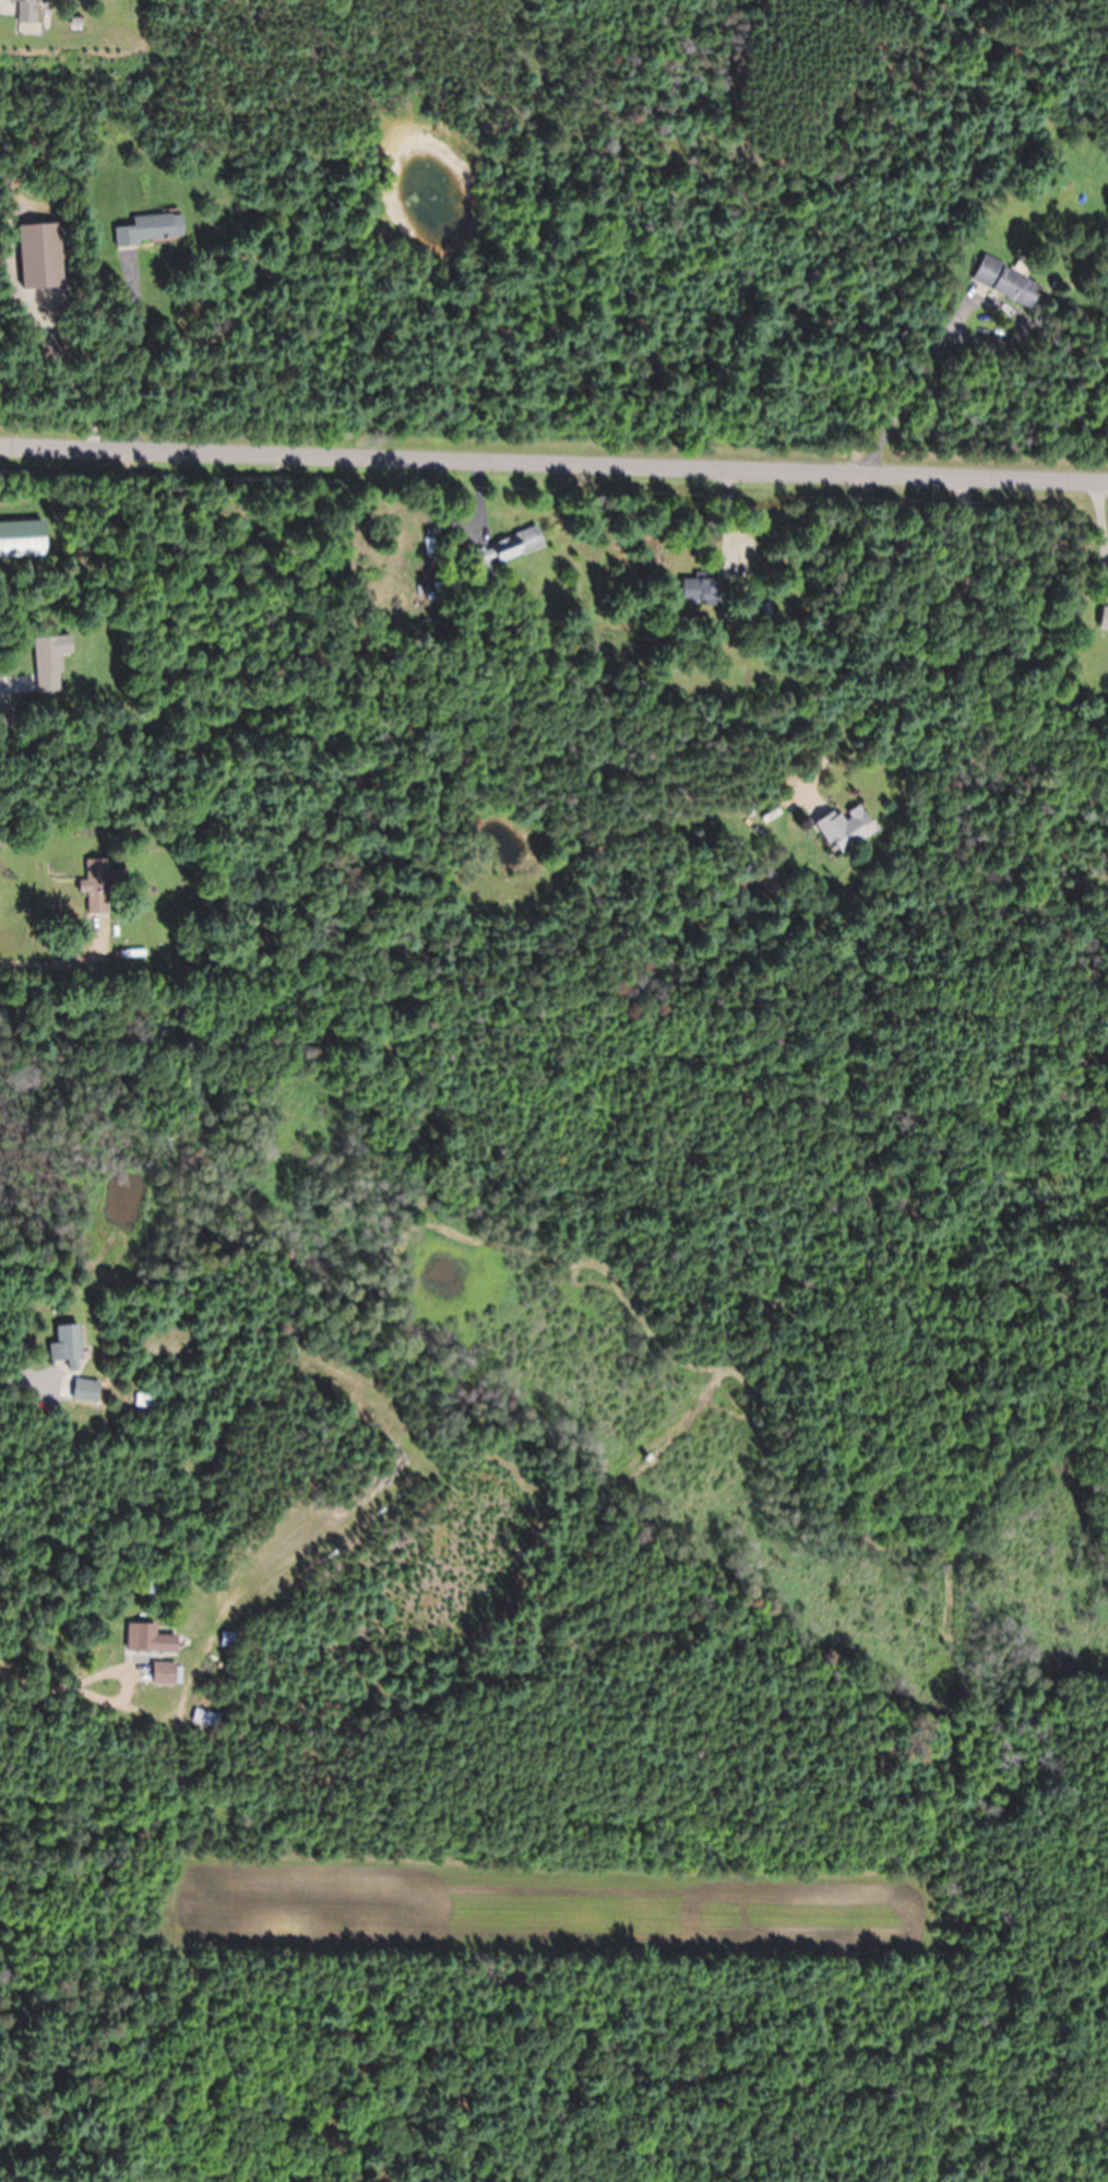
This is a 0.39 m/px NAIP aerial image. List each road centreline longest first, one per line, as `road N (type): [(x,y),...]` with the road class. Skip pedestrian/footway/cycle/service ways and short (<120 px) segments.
road 1 (residential): [(1107,487),(0,451)]

